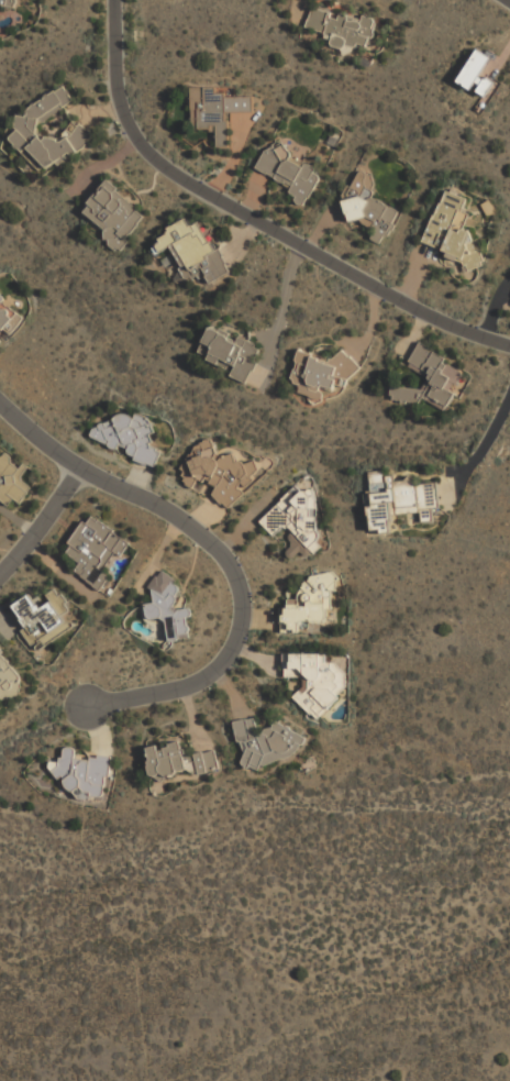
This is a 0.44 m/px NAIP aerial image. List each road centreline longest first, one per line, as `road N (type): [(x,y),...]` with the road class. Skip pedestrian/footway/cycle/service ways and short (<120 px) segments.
road 1 (residential): [(116,0),(120,91),(131,128),(154,156),(378,287),(509,343)]
road 2 (residential): [(86,706),(208,677),(235,647),(243,602),(232,569),(195,529),(75,461),(0,404)]
road 3 (residential): [(75,461),(0,568)]

